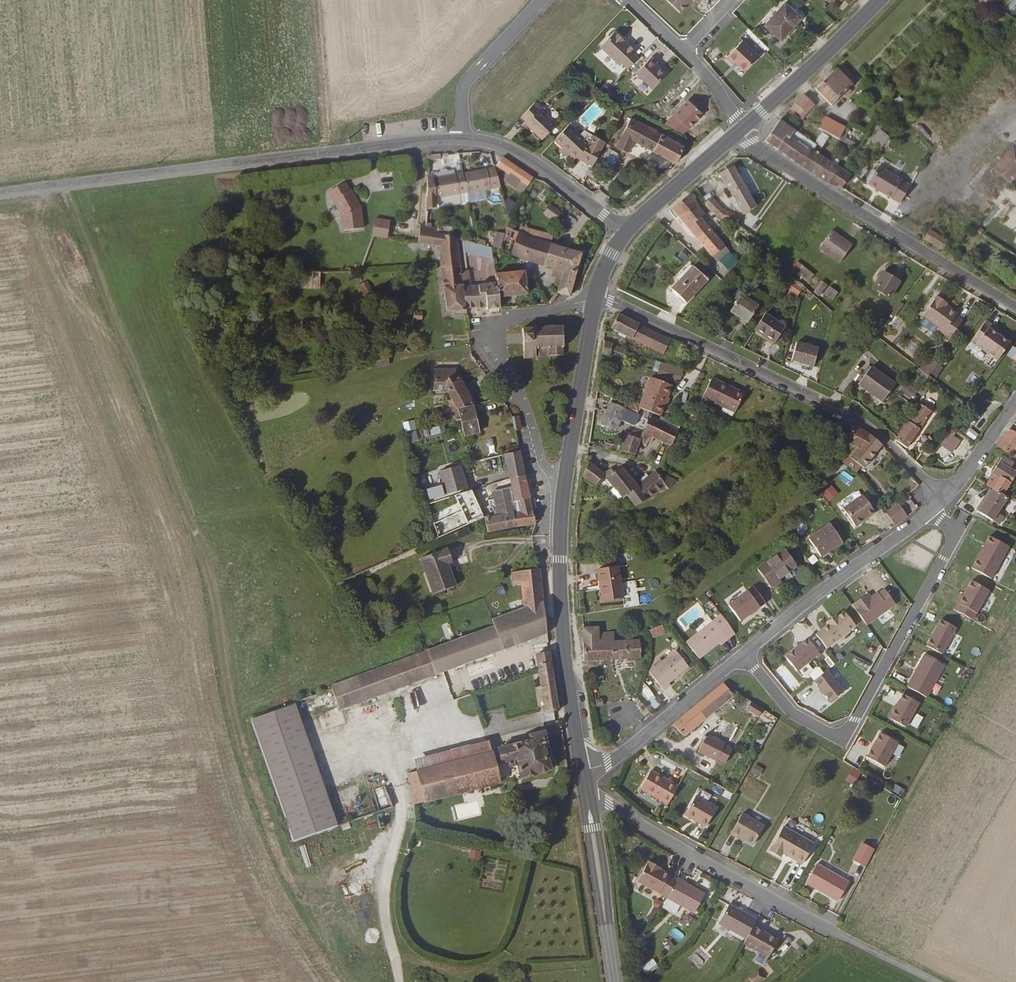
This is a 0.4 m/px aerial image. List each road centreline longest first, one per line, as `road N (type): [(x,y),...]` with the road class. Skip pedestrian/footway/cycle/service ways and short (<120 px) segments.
road 1 (residential): [(936,503),(885,440),(832,404),(595,294)]
road 2 (residential): [(743,655),(793,711),(833,738),(847,735),(953,536),(936,503)]
road 3 (residential): [(736,134),(1015,307)]
road 4 (tertiary): [(0,193),(321,154)]
road 5 (residential): [(840,935),(586,792)]
road 6 (residential): [(595,294),(511,319),(493,333),(562,498)]
road 7 (primary): [(583,770),(565,656),(562,498)]
road 8 (residential): [(743,655),(936,503)]
road 9 (primary): [(562,498),(595,294)]
road 10 (residential): [(583,770),(608,762),(743,655)]
road 11 (tertiary): [(626,233),(533,164),(461,139)]
road 12 (primary): [(615,981),(586,792)]
road 13 (primary): [(746,126),(879,0)]
road 14 (residential): [(461,139),(468,80),(541,0)]
road 15 (primary): [(626,233),(736,134)]
road 16 (tertiary): [(461,139),(321,154)]
road 17 (residential): [(936,503),(1015,400)]

